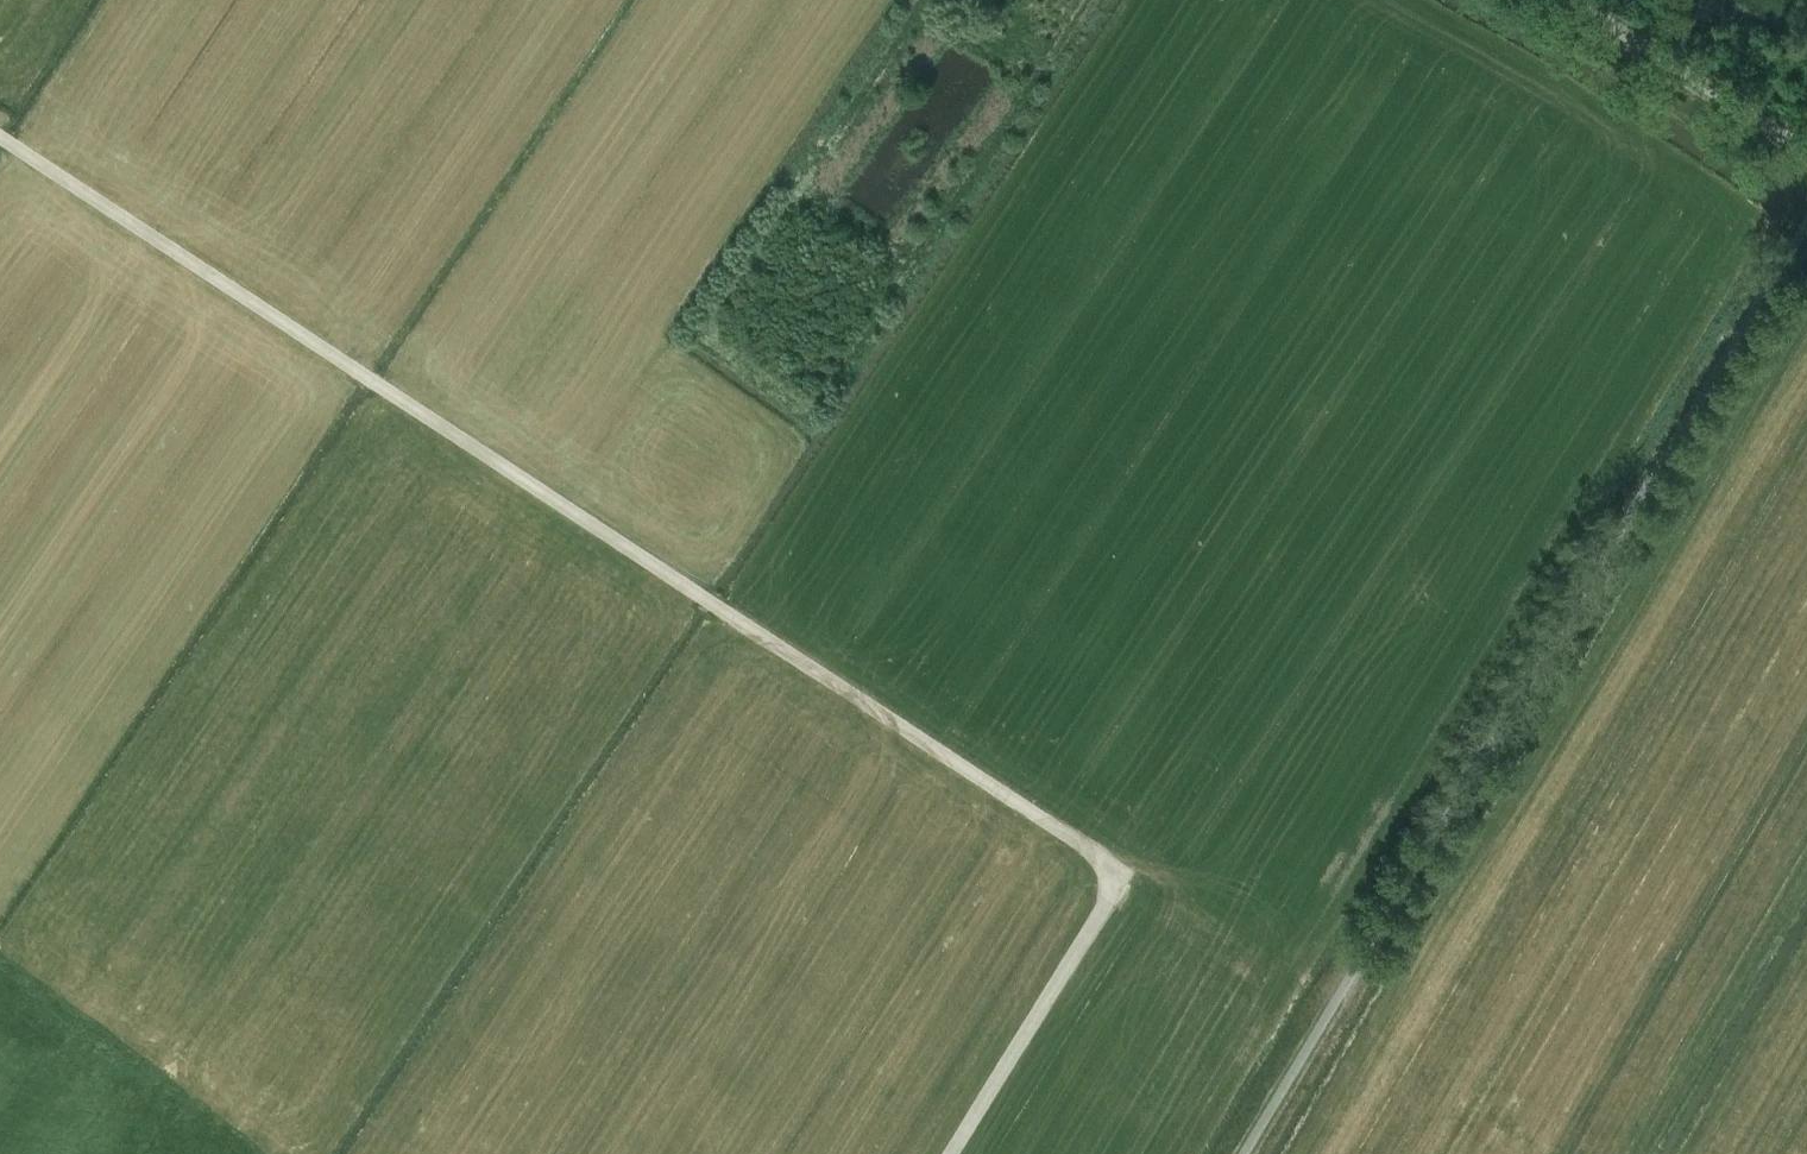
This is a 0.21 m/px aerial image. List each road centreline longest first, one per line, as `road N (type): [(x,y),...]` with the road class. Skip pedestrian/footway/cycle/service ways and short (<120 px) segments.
road 1 (track): [(954,1153),(1108,902),(1111,873),(597,527),(0,139)]
road 2 (track): [(707,338),(803,407),(820,407),(1083,0)]

